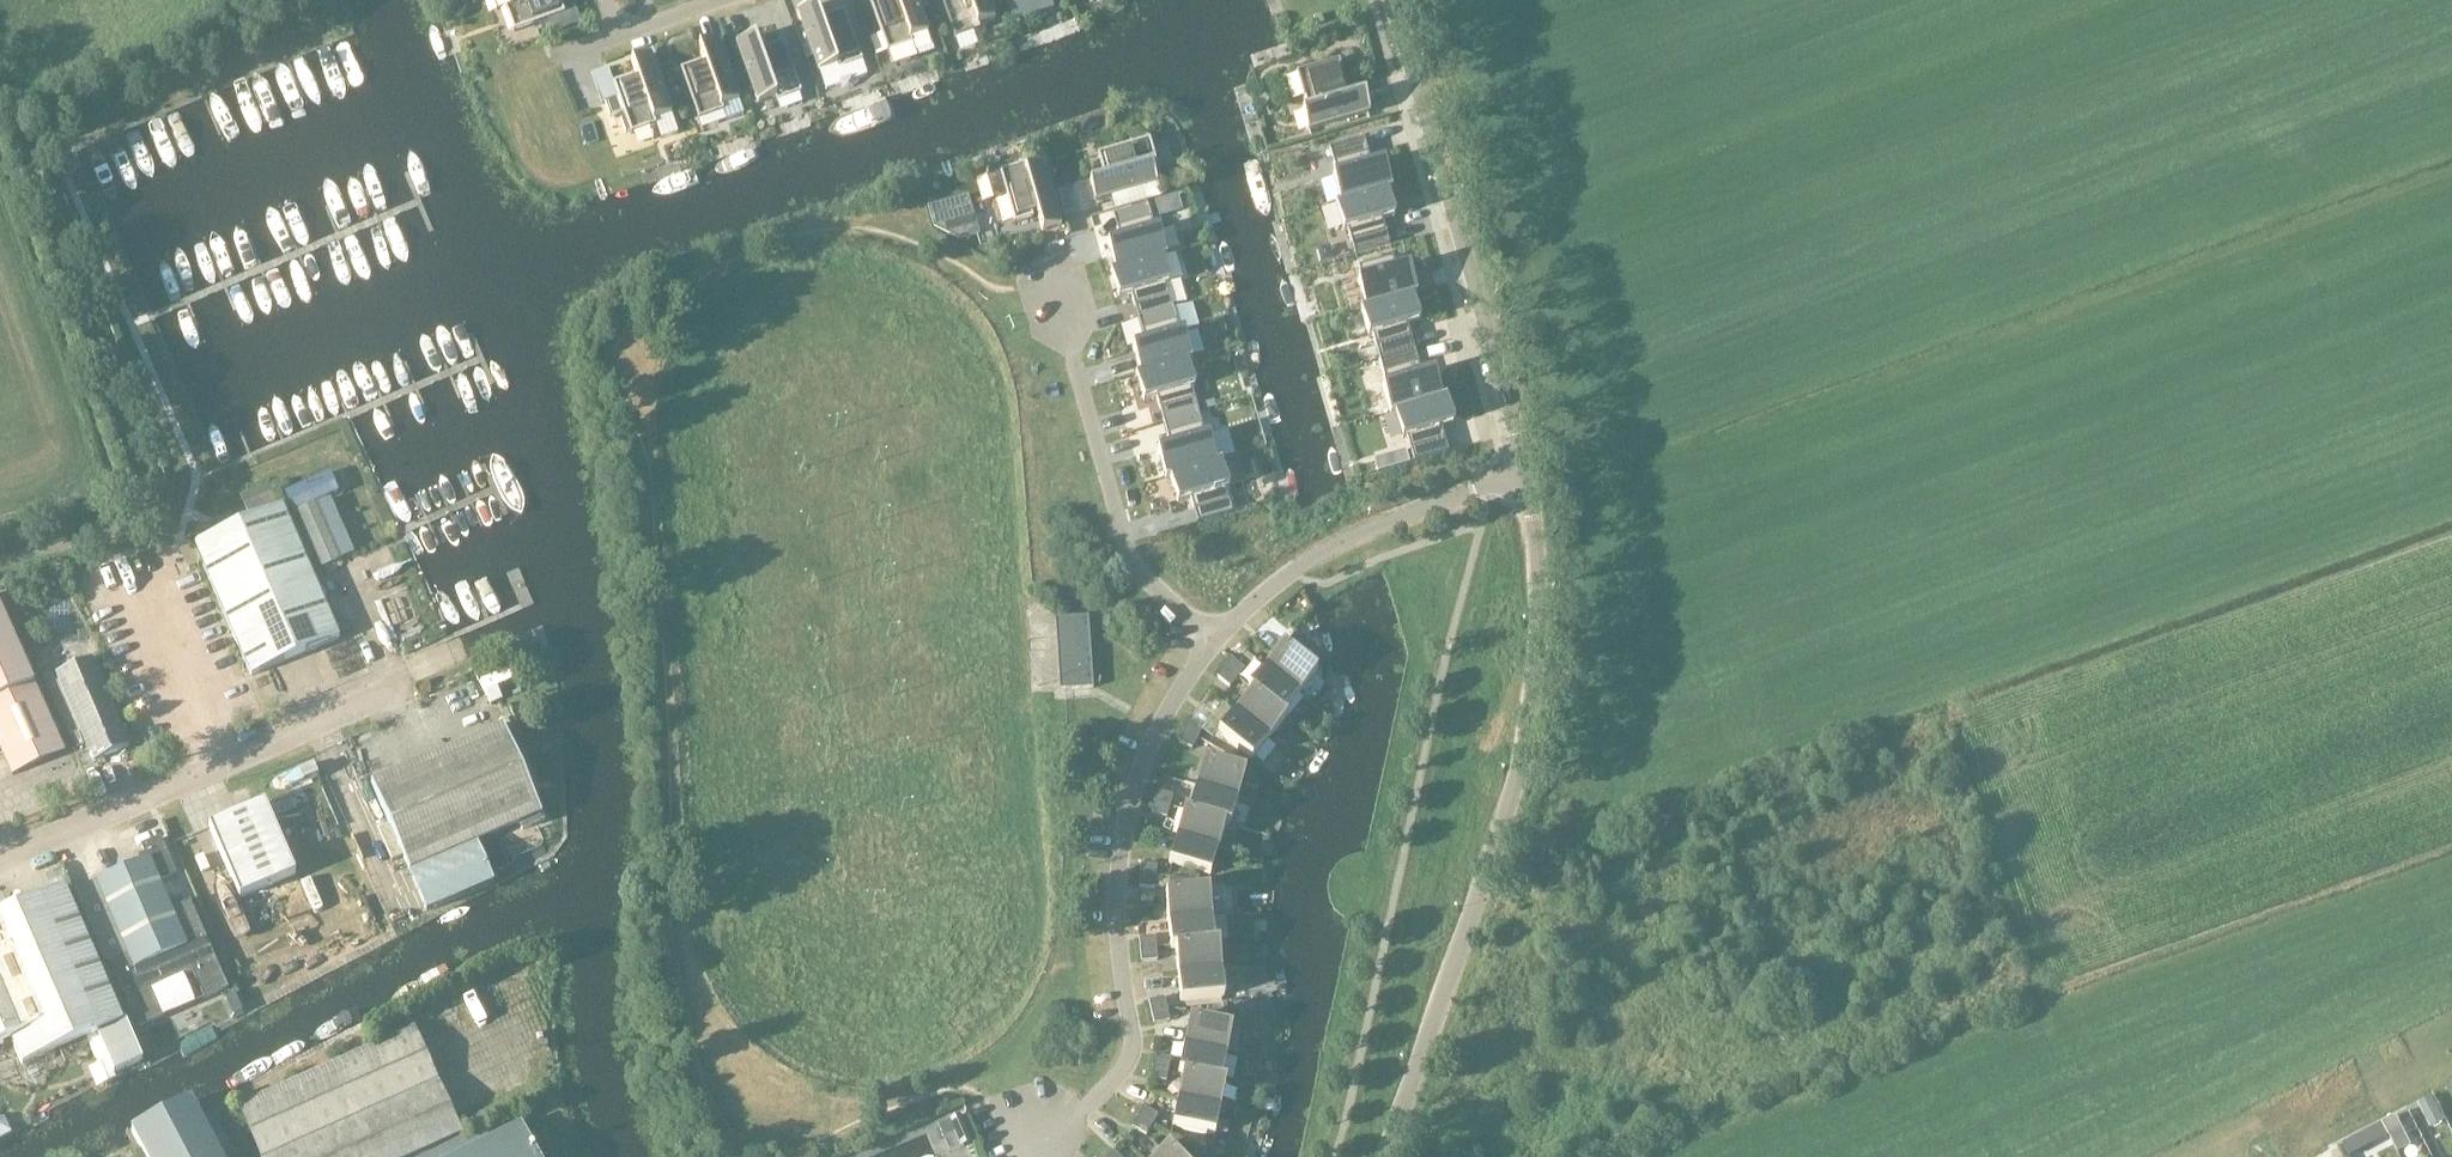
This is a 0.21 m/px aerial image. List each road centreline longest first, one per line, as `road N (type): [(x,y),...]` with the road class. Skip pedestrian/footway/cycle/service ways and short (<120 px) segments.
road 1 (unclassified): [(1383,1156),(1493,847),(1525,733),(1536,597),(1522,474)]
road 2 (residential): [(1027,1156),(1030,1131),(1082,1108),(1128,1056),(1115,903),(1125,818),(1160,722),(1215,642)]
road 3 (unclassified): [(1522,474),(1391,0)]
road 4 (unclassified): [(0,859),(412,681)]
road 5 (residential): [(1215,642),(1130,562),(1050,281)]
road 6 (residential): [(1215,642),(1261,594),(1332,545),(1522,474)]

